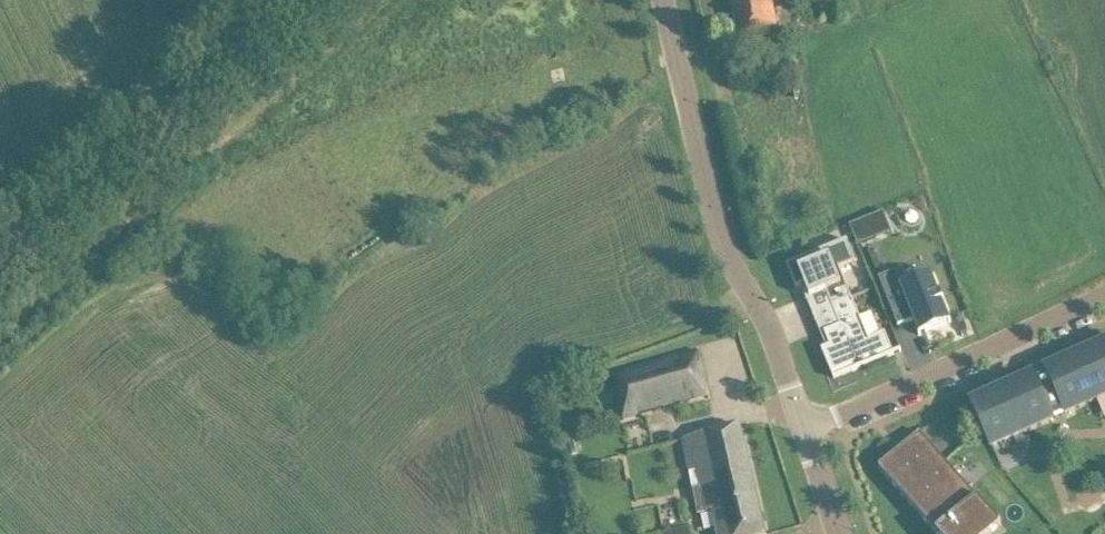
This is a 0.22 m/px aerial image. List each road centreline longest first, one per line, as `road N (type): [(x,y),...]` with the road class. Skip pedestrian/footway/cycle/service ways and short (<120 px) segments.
road 1 (residential): [(804,429),(771,329),(729,259),(710,200),(663,0)]
road 2 (unclassified): [(0,269),(305,0)]
road 3 (residential): [(804,429),(1104,297)]

